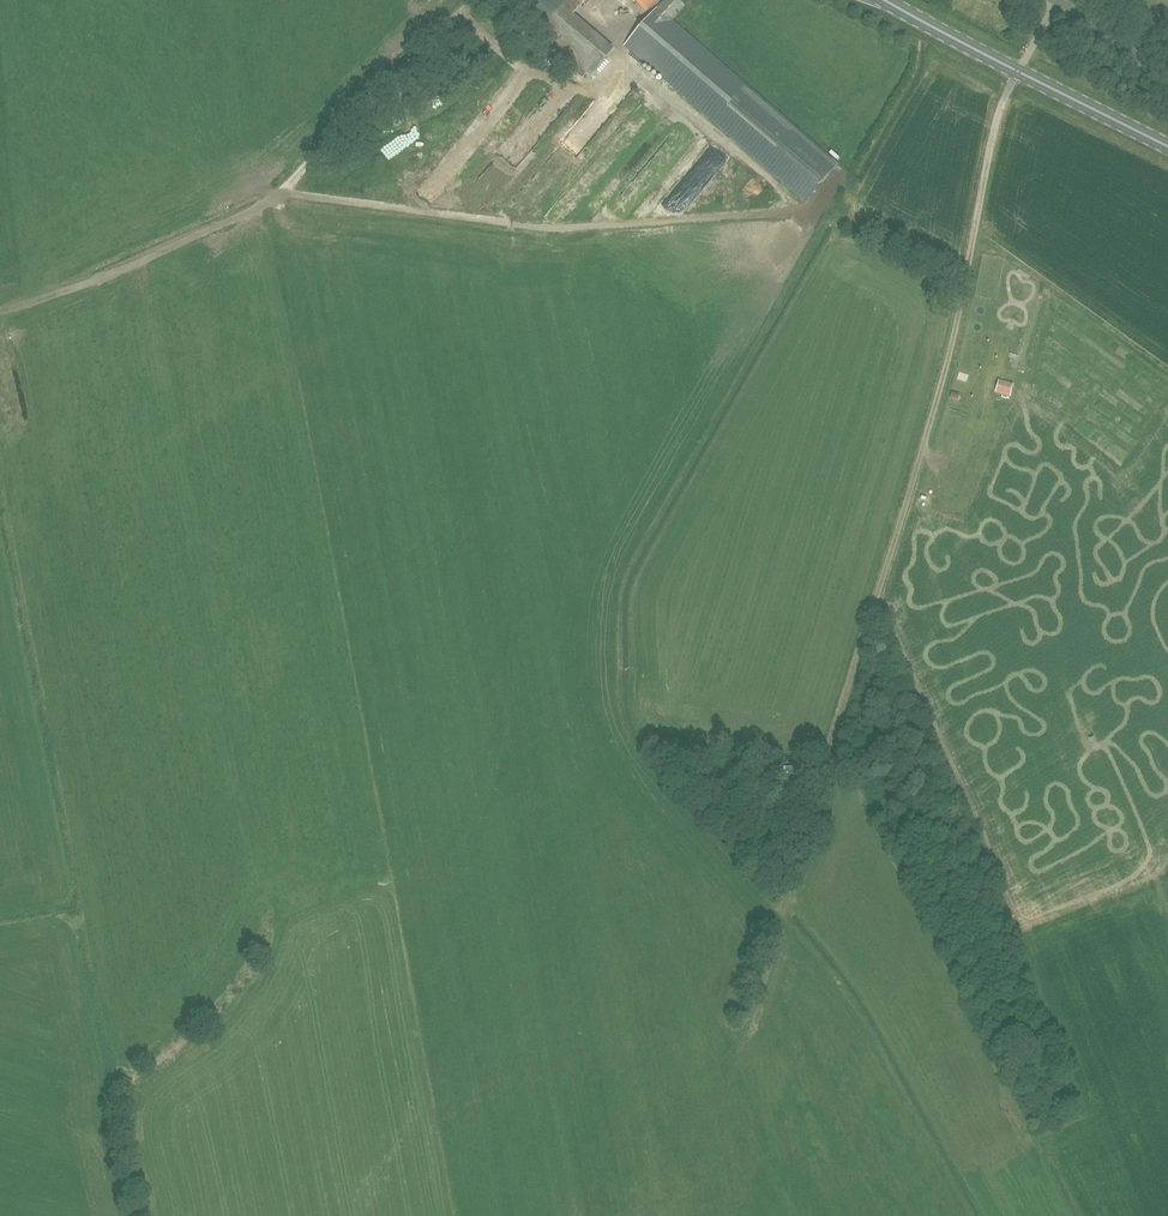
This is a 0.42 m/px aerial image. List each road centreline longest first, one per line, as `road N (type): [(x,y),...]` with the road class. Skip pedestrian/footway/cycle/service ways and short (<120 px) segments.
road 1 (track): [(1020,72),(998,114),(948,355),(876,597)]
road 2 (track): [(473,0),(278,194)]
road 3 (primary): [(1167,146),(1020,72)]
road 4 (primary): [(1020,72),(885,0)]
road 5 (unclassified): [(1167,82),(1058,2)]

